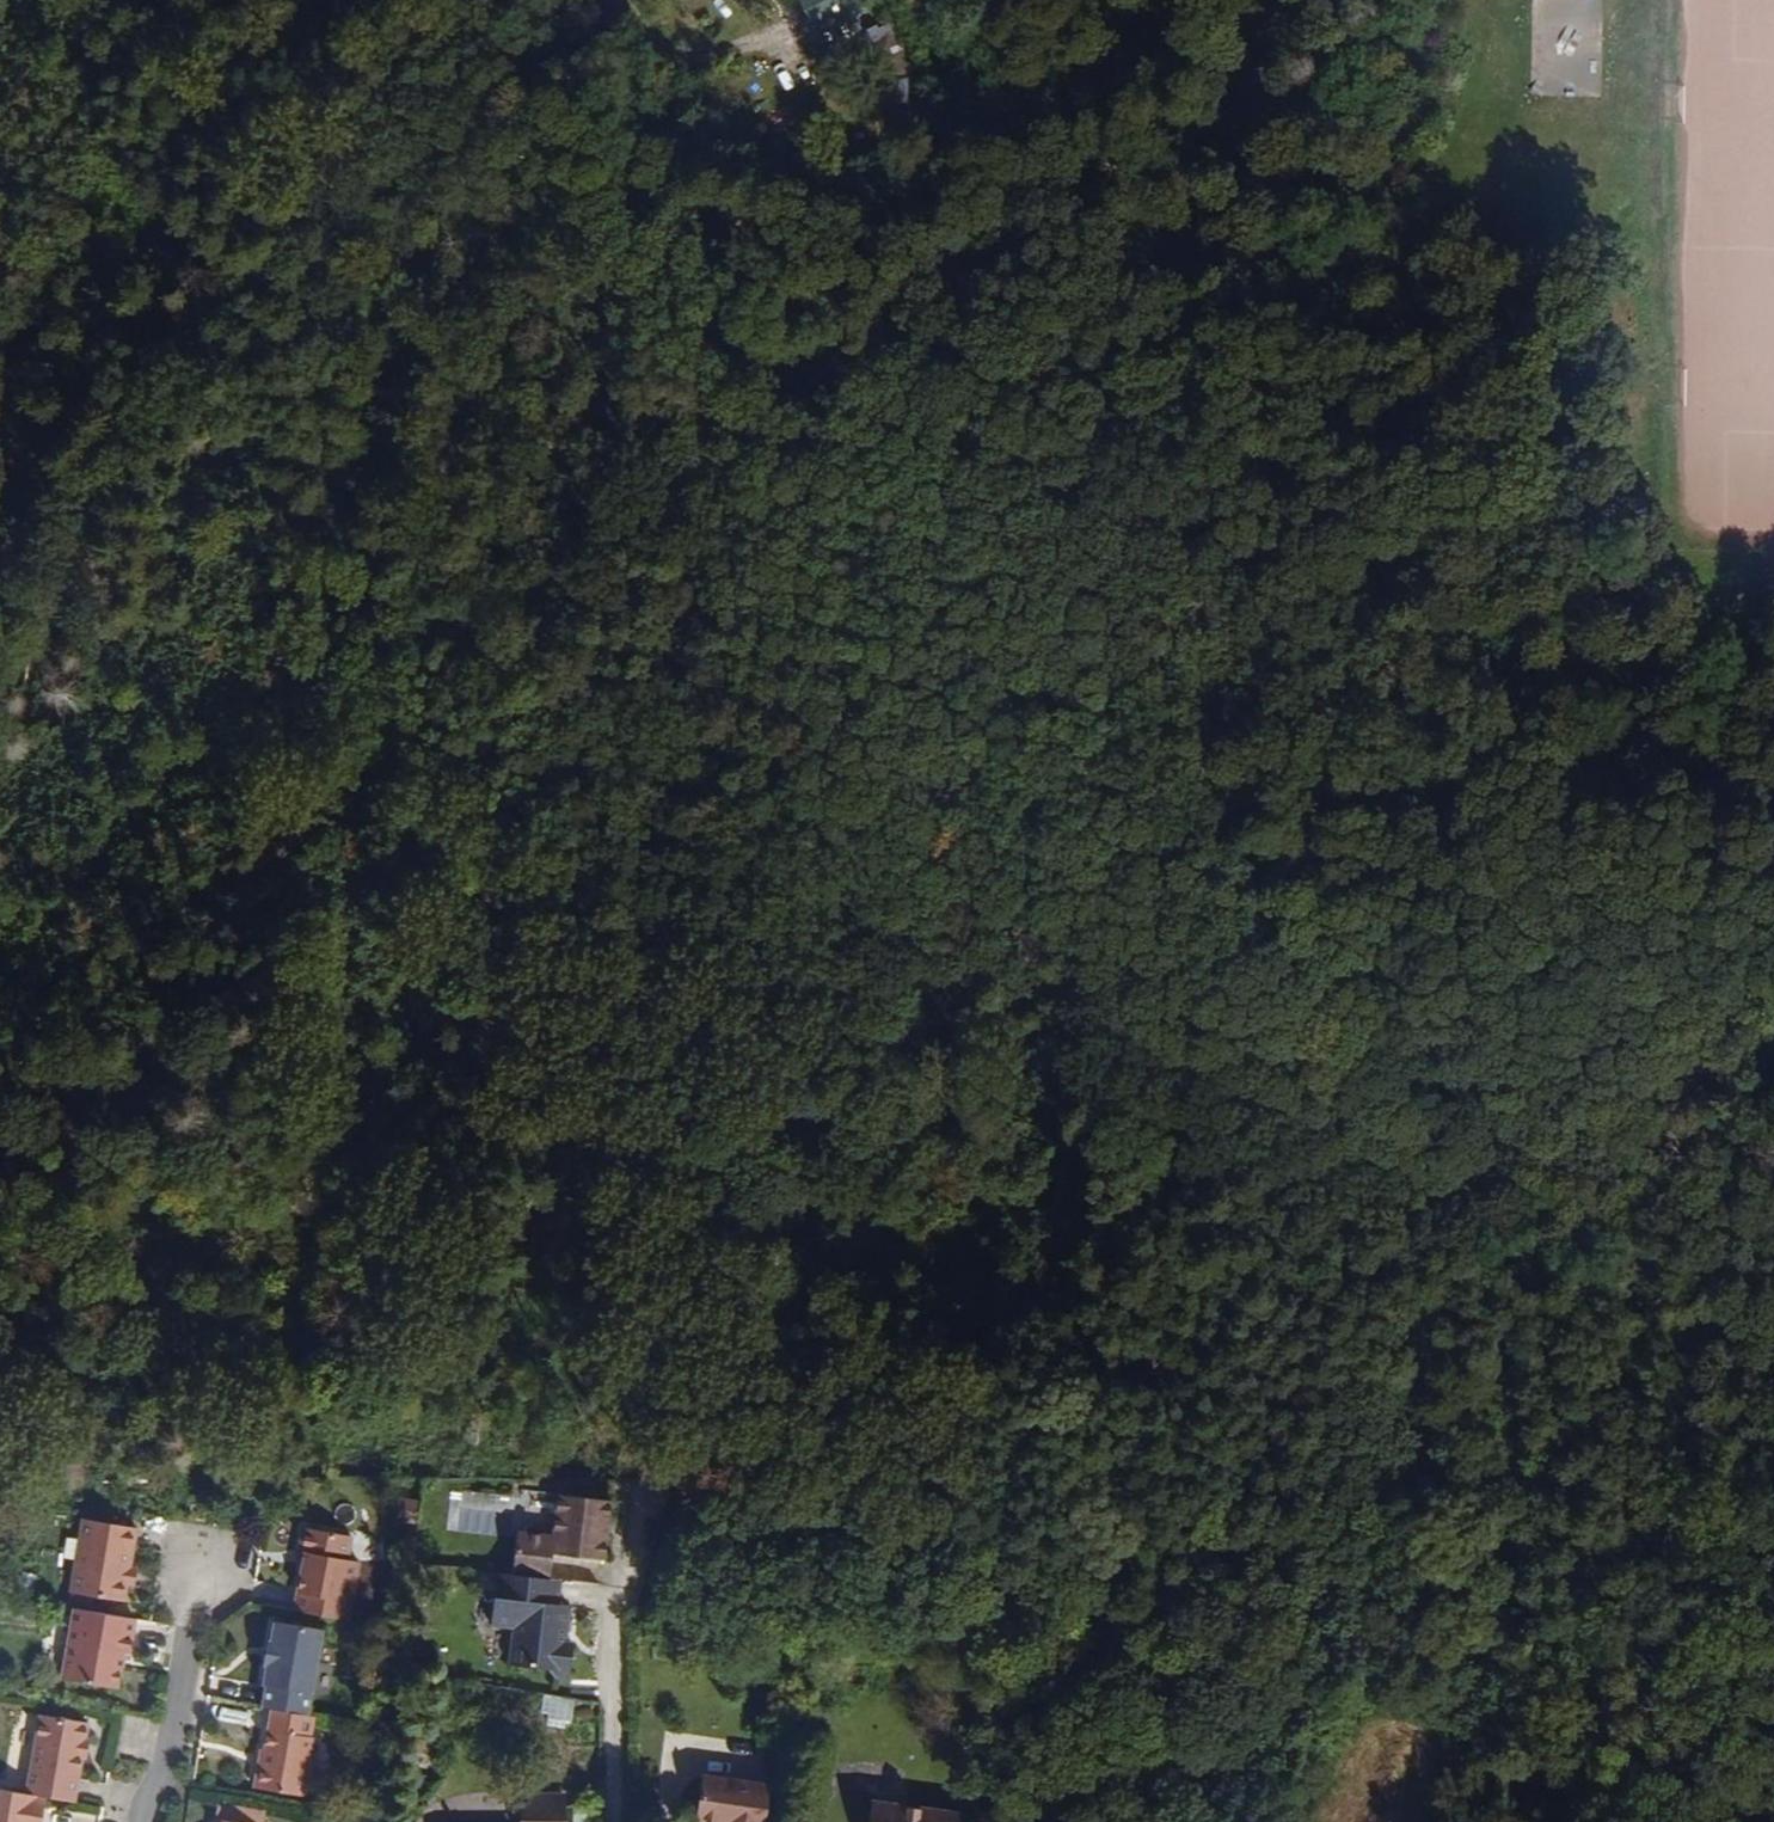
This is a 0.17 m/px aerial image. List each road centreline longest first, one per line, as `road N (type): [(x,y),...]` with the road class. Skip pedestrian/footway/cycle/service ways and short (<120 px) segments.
road 1 (track): [(1214,1821),(1623,1178),(1773,1184)]
road 2 (track): [(0,590),(349,144),(419,29),(427,0)]
road 3 (residential): [(142,1821),(166,1765),(198,1566)]

